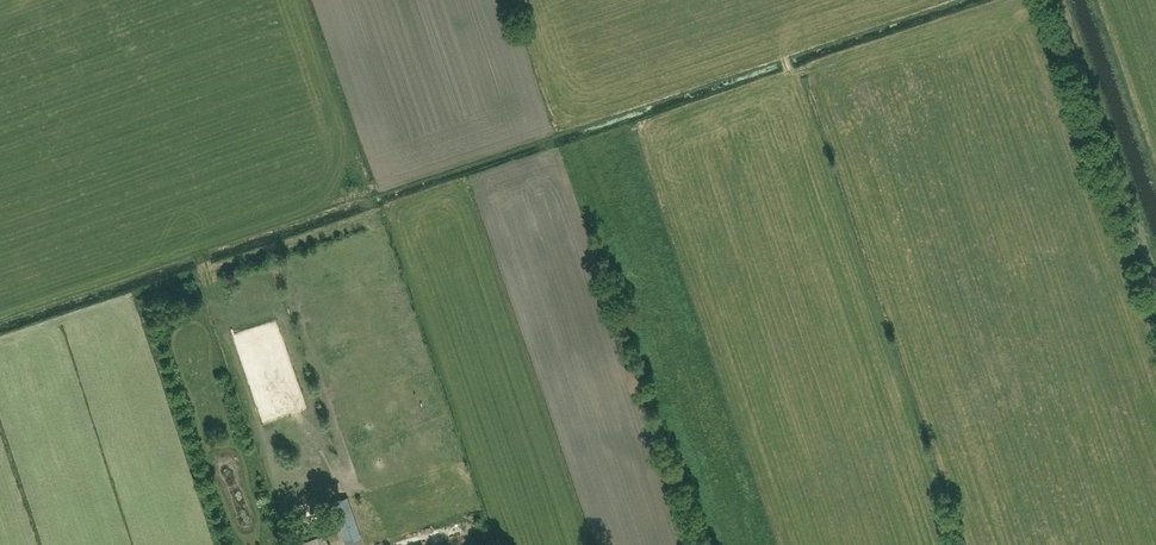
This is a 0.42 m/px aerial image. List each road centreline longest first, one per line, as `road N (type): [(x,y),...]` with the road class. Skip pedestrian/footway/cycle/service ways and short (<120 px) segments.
road 1 (unclassified): [(1155,282),(1056,0)]

